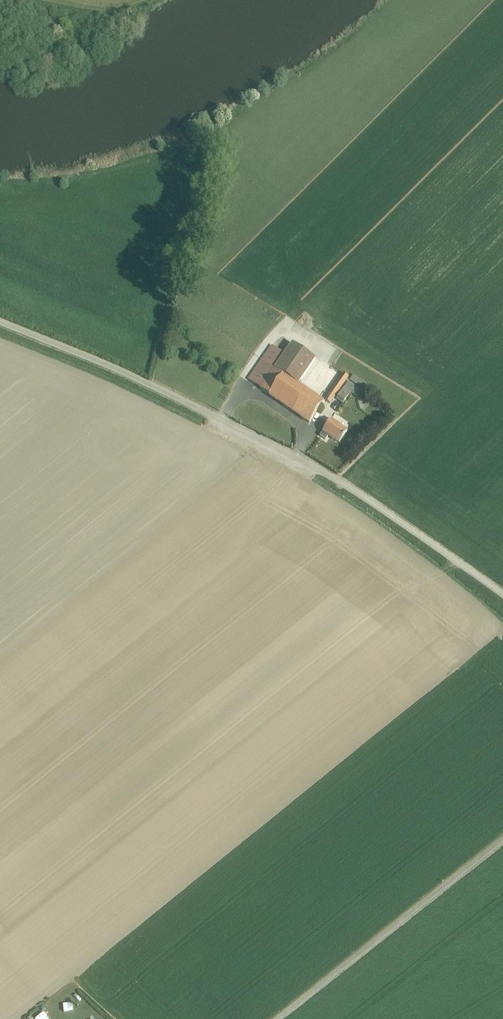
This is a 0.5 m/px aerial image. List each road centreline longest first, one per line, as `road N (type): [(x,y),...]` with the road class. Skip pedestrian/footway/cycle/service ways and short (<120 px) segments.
road 1 (unclassified): [(502,595),(347,485),(150,384),(0,320)]
road 2 (unclassified): [(502,839),(276,1018)]

